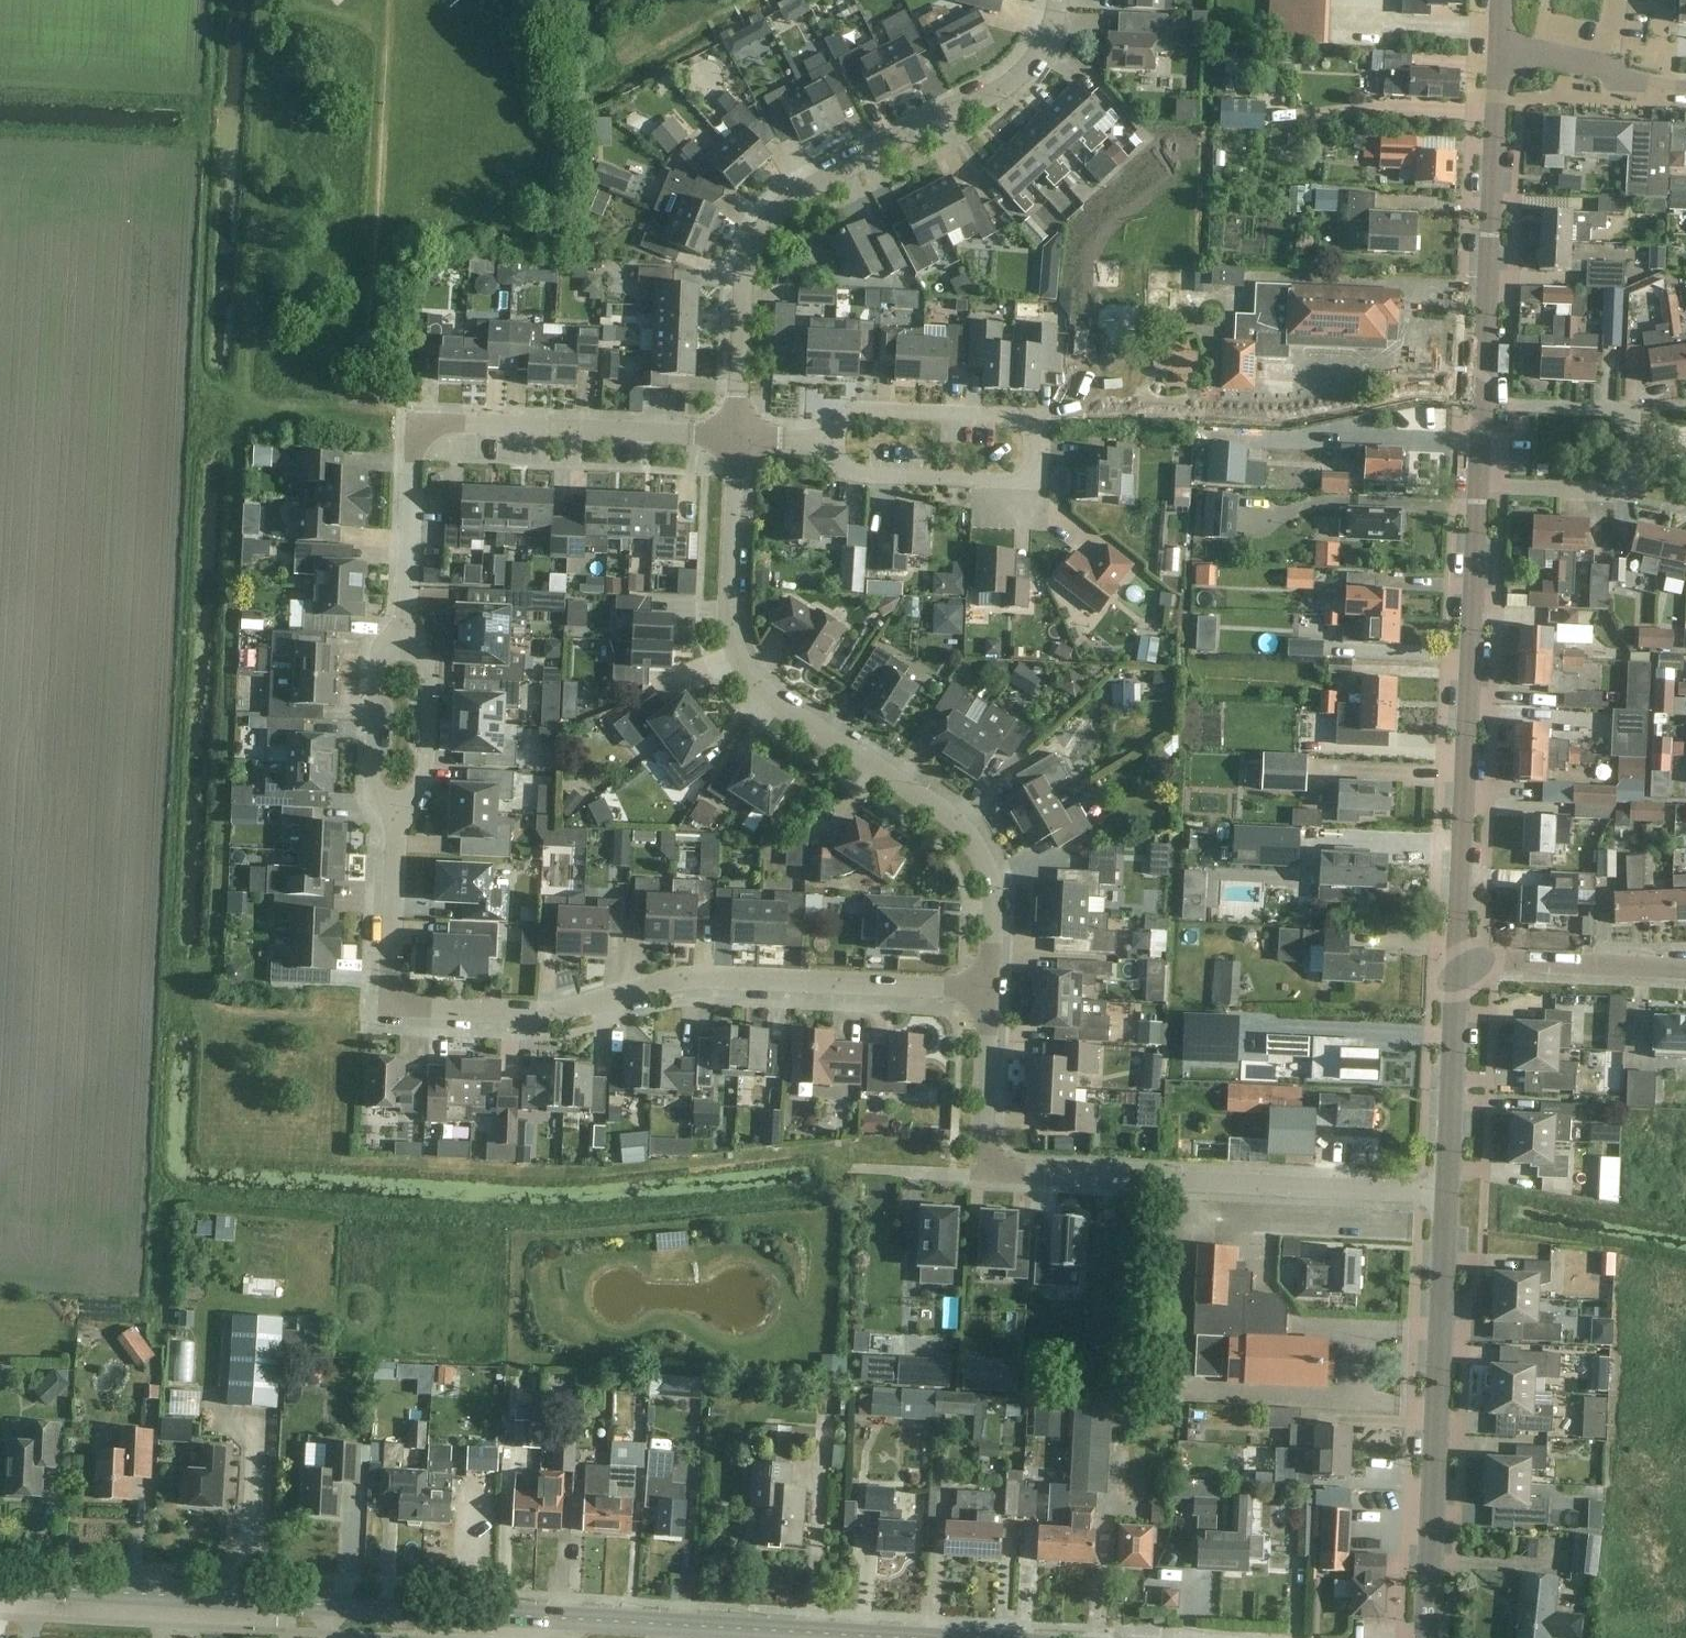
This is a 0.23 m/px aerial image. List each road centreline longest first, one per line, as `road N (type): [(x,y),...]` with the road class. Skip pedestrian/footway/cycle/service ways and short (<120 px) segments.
road 1 (track): [(852,1171),(836,1192),(801,1203),(514,1223),(186,1195),(166,1185),(158,1170),(162,985),(209,988),(267,0)]
road 2 (track): [(162,985),(216,0)]
road 3 (tertiary): [(849,1637),(0,1589)]
road 4 (residential): [(991,989),(994,877),(975,829),(777,701),(743,668),(731,606),(736,435)]
road 5 (residential): [(1446,1194),(984,1171),(991,989)]
road 6 (residential): [(389,1002),(547,1012),(664,980),(991,989)]
road 7 (residential): [(736,435),(743,288),(765,223),(799,195),(1000,90),(1037,58),(1058,0)]
road 8 (tertiary): [(1460,966),(1479,487)]
road 9 (tertiary): [(1426,1637),(1446,1194)]
road 10 (residential): [(1479,487),(1629,494),(1633,410),(1484,407)]
road 11 (tertiary): [(1484,407),(1497,57)]
road 12 (residential): [(736,435),(416,421)]
road 13 (residential): [(820,440),(850,474),(1035,482),(1037,417)]
road 14 (residential): [(1037,417),(856,409),(820,440)]
road 15 (tertiary): [(1446,1194),(1460,966)]
road 16 (residential): [(1460,966),(1685,975)]
road 17 (residential): [(408,623),(378,656),(374,725),(376,792),(398,819)]
road 18 (residential): [(398,819),(422,798),(429,729),(430,658),(408,623)]
road 19 (track): [(209,135),(0,127)]
road 20 (residential): [(408,623),(416,421)]
road 21 (residential): [(389,1002),(398,819)]

